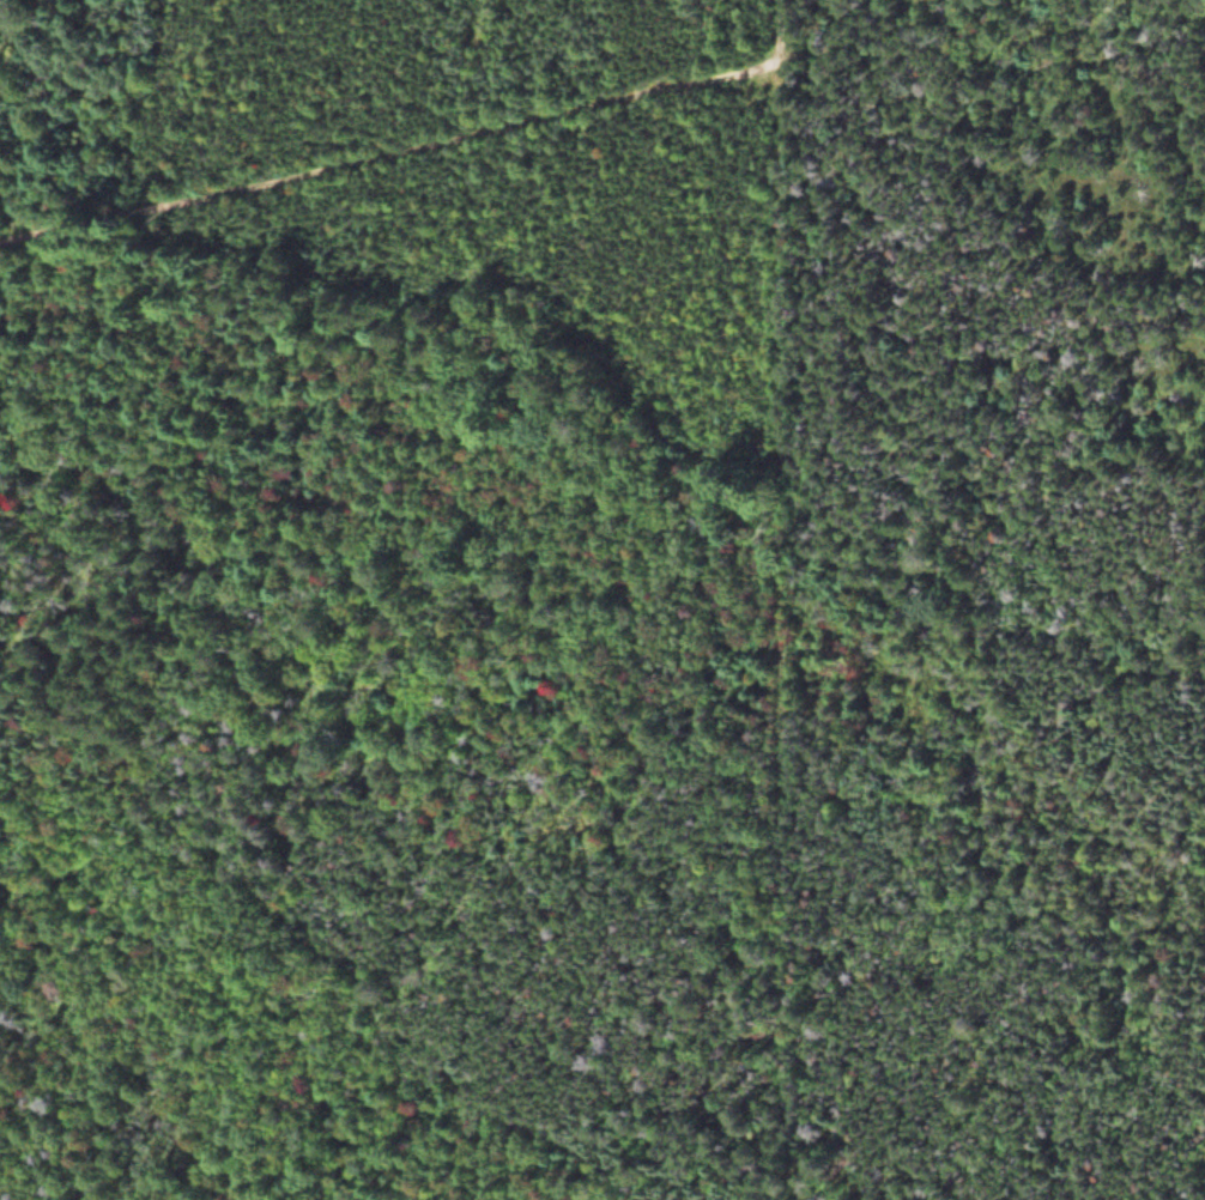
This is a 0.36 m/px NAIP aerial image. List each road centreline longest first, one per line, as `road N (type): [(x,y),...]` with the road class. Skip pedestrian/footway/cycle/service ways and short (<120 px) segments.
road 1 (residential): [(776,1199),(768,59)]
road 2 (track): [(0,247),(769,68)]
road 3 (track): [(1006,0),(768,59)]

